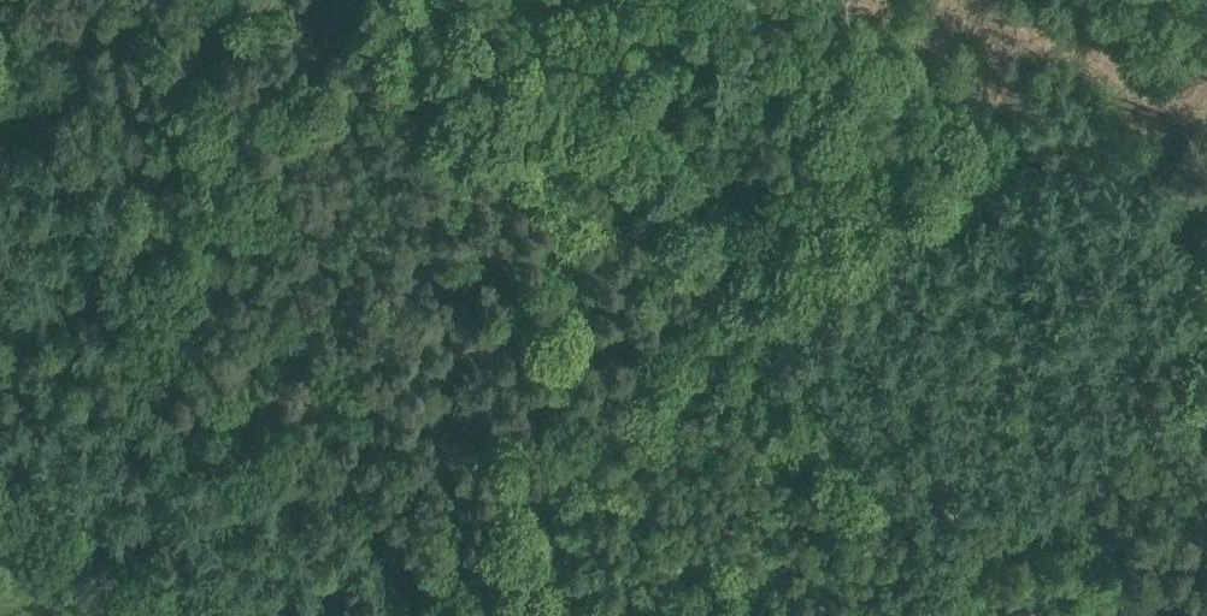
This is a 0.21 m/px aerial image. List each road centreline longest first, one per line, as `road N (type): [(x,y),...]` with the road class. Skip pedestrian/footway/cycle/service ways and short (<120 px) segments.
road 1 (track): [(732,350),(416,0)]
road 2 (track): [(974,615),(941,560),(732,350)]
road 3 (track): [(263,615),(0,436)]

